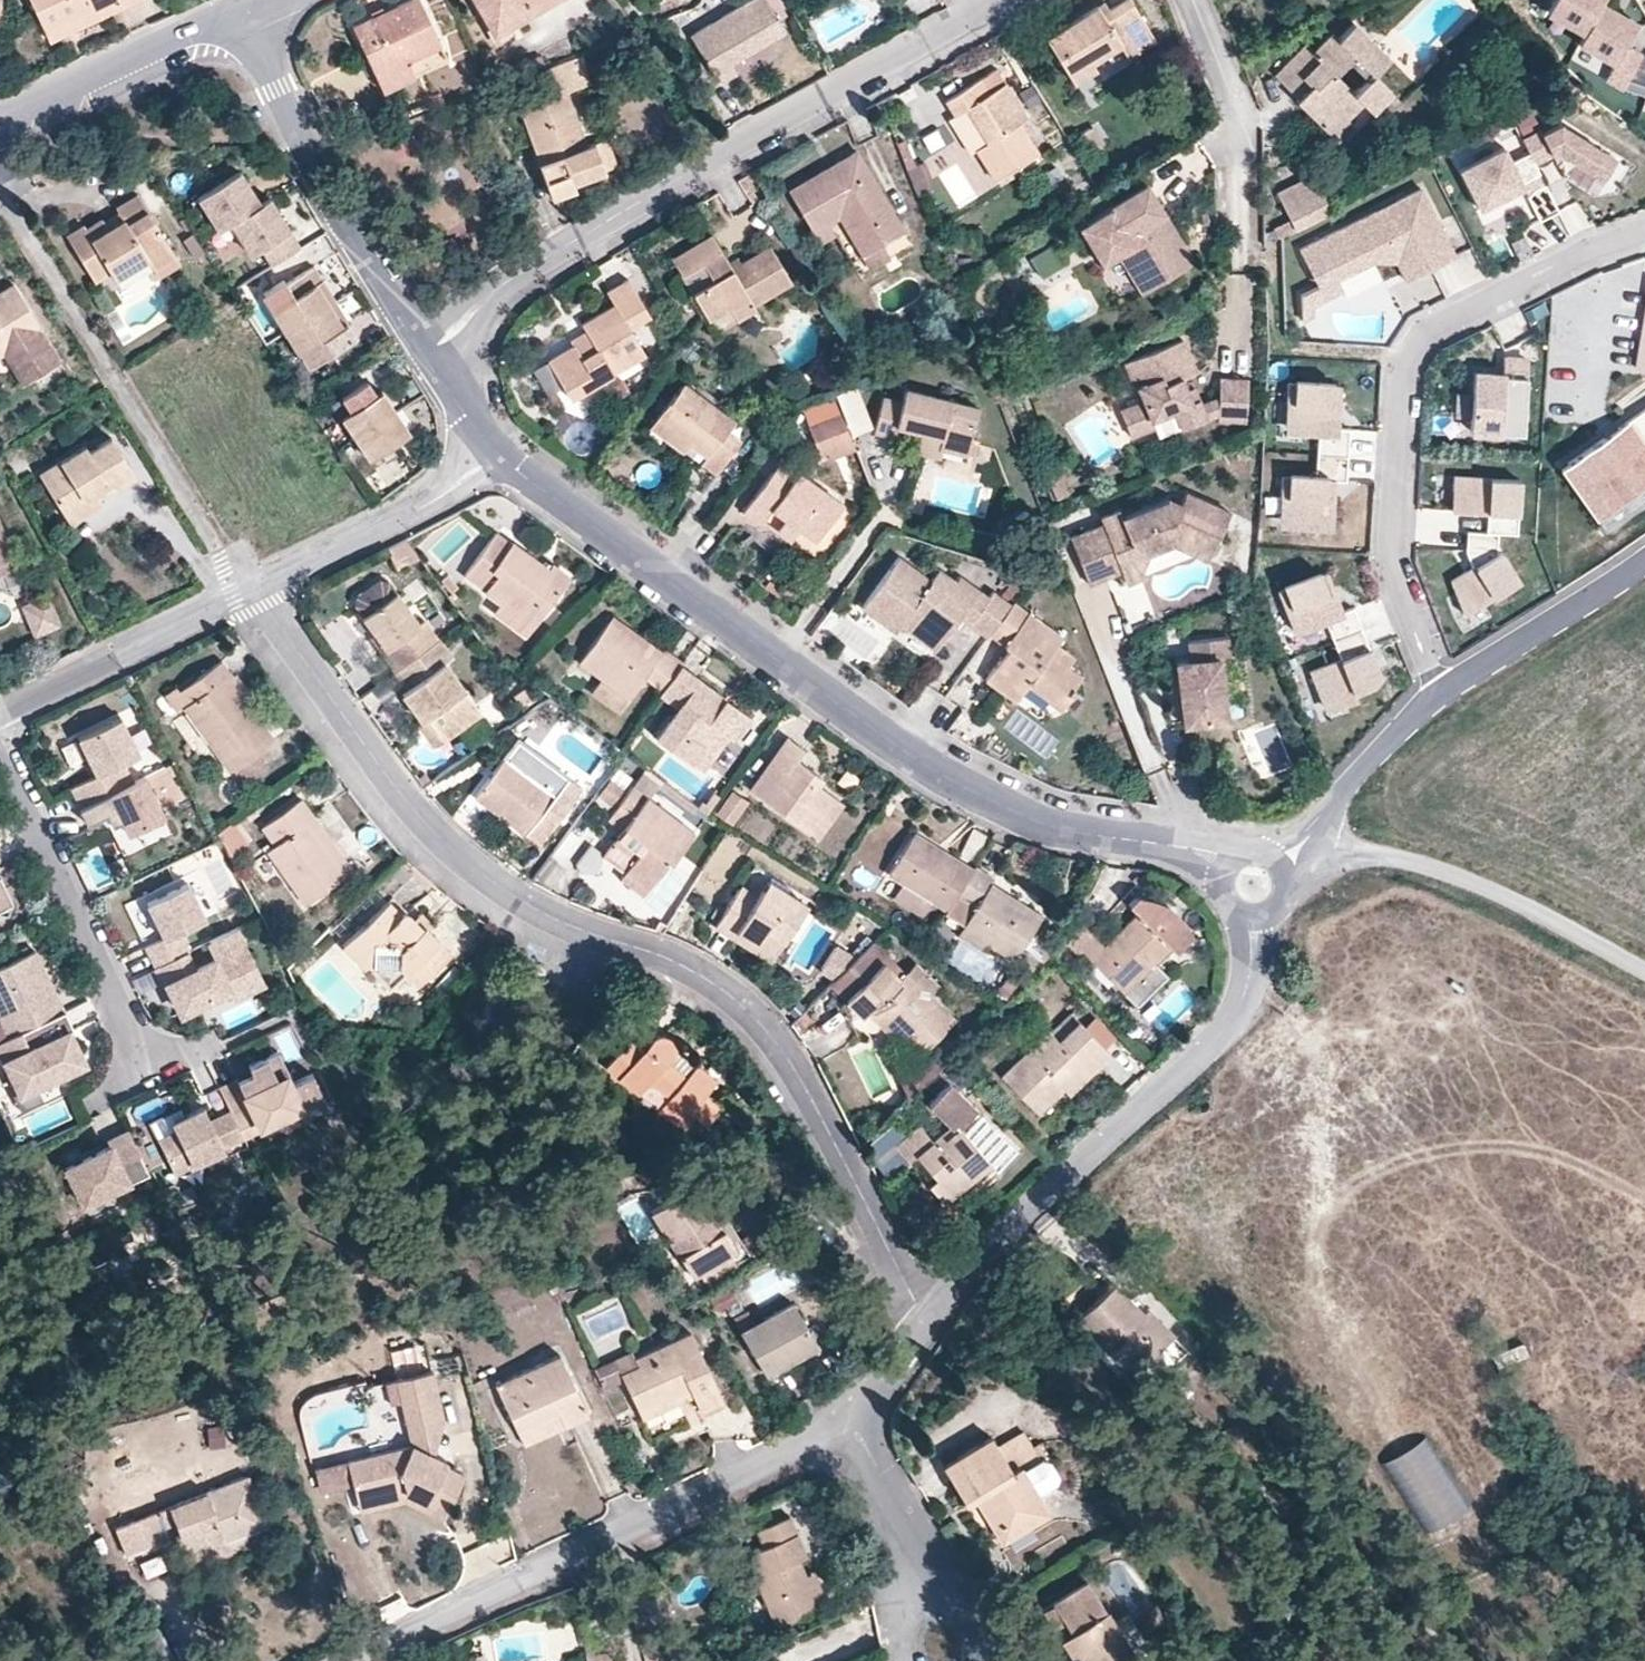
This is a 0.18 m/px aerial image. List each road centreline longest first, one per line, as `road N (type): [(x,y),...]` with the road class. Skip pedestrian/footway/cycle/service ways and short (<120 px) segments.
road 1 (residential): [(926,1327),(801,1081),(763,1025),(680,964),(559,922),(462,858),(401,796),(256,596)]
road 2 (residential): [(494,454),(905,754),(987,801),(1076,833),(1171,850),(1223,878)]
road 3 (residential): [(994,0),(587,233),(430,356)]
road 4 (residential): [(1644,233),(1421,332),(1400,367),(1389,563),(1442,698)]
road 5 (residential): [(361,1660),(851,1421)]
road 6 (residential): [(926,1327),(1215,1048),(1246,985),(1249,918)]
road 7 (residential): [(250,12),(315,172),(430,356)]
road 8 (unclassified): [(1304,843),(1479,884),(1644,970)]
road 9 (residential): [(0,757),(143,1062)]
road 10 (residential): [(0,719),(256,596)]
road 11 (residential): [(256,596),(462,487),(494,454)]
road 12 (residential): [(0,125),(250,12)]
road 13 (residential): [(1442,698),(1644,558)]
road 14 (residential): [(1304,843),(1361,766),(1442,698)]
road 15 (residential): [(851,1421),(920,1553)]
road 16 (residential): [(920,1553),(975,1660)]

